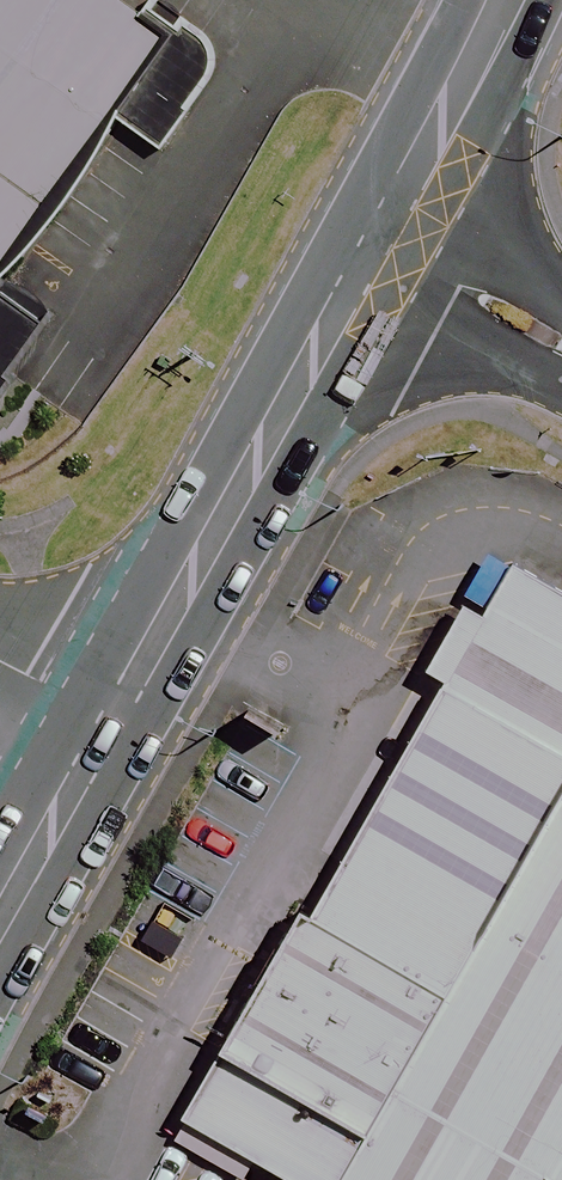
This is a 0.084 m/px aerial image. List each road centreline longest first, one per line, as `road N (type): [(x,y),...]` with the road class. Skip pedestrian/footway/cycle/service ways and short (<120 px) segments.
road 1 (tertiary): [(382,237),(106,721)]
road 2 (tertiary): [(503,0),(382,237)]
road 3 (tertiary): [(106,721),(0,907)]
road 4 (residential): [(561,345),(382,237)]
road 5 (unclassified): [(106,721),(0,663)]

